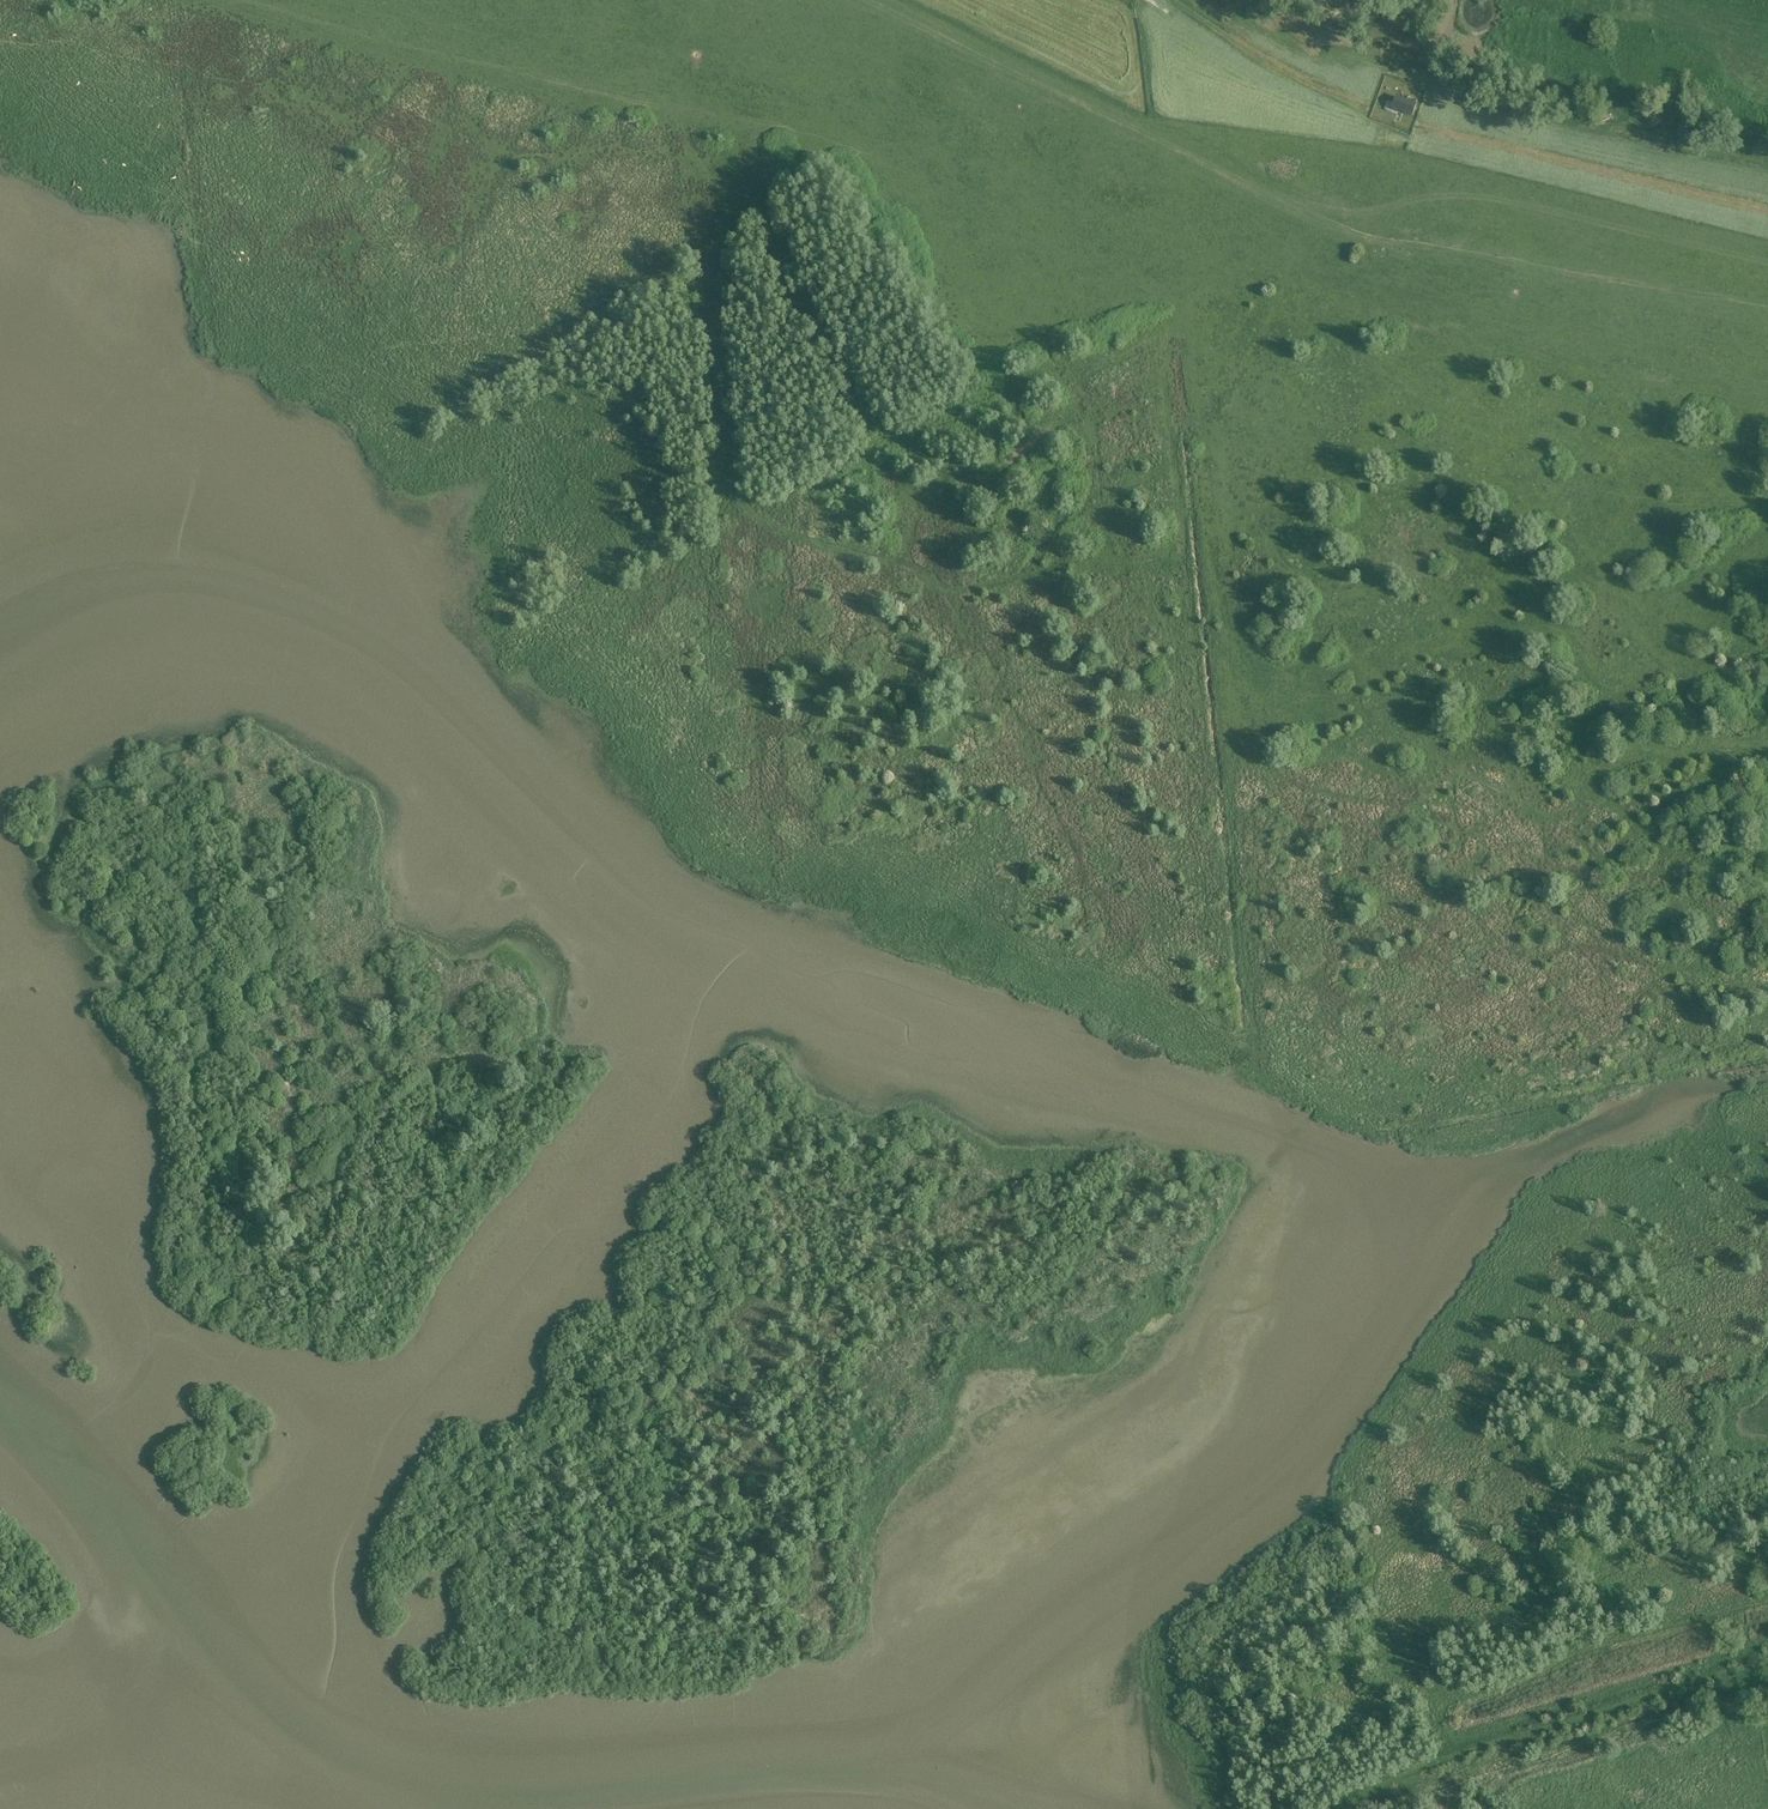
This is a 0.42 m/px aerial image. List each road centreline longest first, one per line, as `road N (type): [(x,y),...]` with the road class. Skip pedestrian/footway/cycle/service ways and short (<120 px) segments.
road 1 (track): [(1149,0),(1303,103),(1767,227)]

